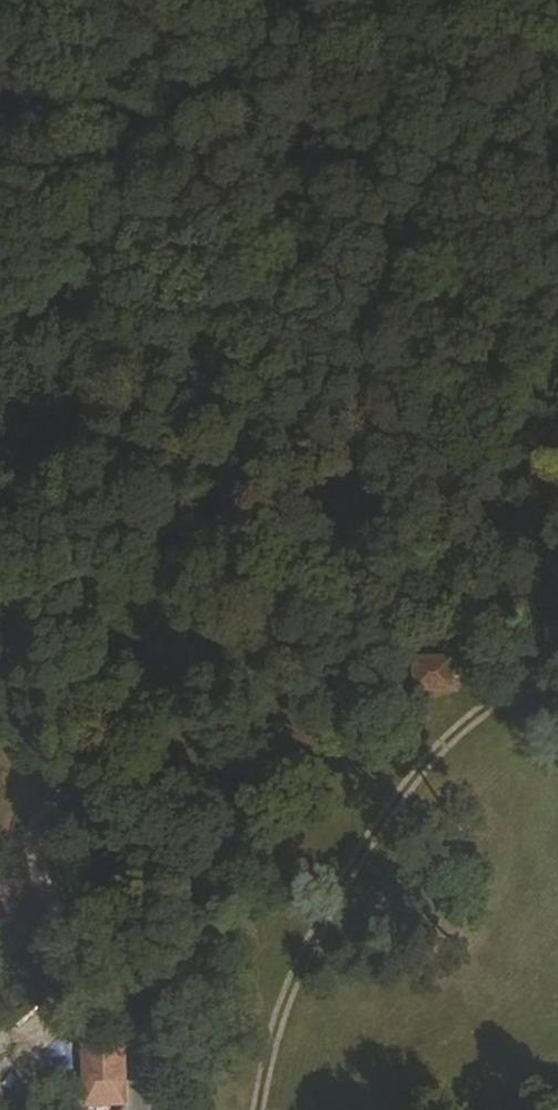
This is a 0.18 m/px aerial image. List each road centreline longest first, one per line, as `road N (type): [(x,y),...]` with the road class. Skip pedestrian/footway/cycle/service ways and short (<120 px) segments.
road 1 (unclassified): [(0,676),(100,796),(147,971),(151,1109)]

